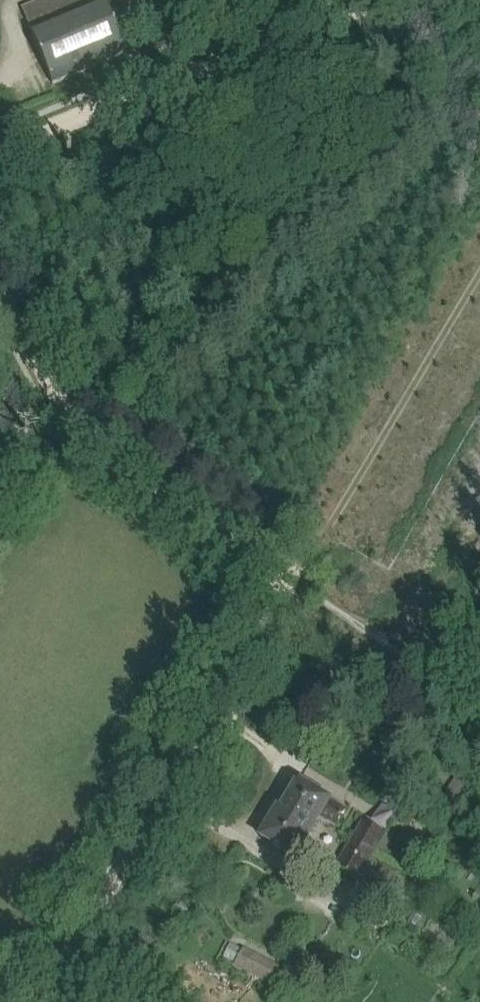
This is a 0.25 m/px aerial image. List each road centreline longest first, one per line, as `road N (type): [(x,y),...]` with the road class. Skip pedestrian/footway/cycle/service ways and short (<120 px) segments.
road 1 (track): [(277,586),(272,622),(45,1001)]
road 2 (track): [(277,586),(266,559),(241,535),(113,452),(61,404),(0,287)]
road 3 (track): [(0,161),(48,125),(375,0)]
road 4 (track): [(479,277),(315,556),(277,586)]
road 5 (track): [(283,758),(242,841),(349,917)]
road 6 (track): [(350,801),(206,706)]

